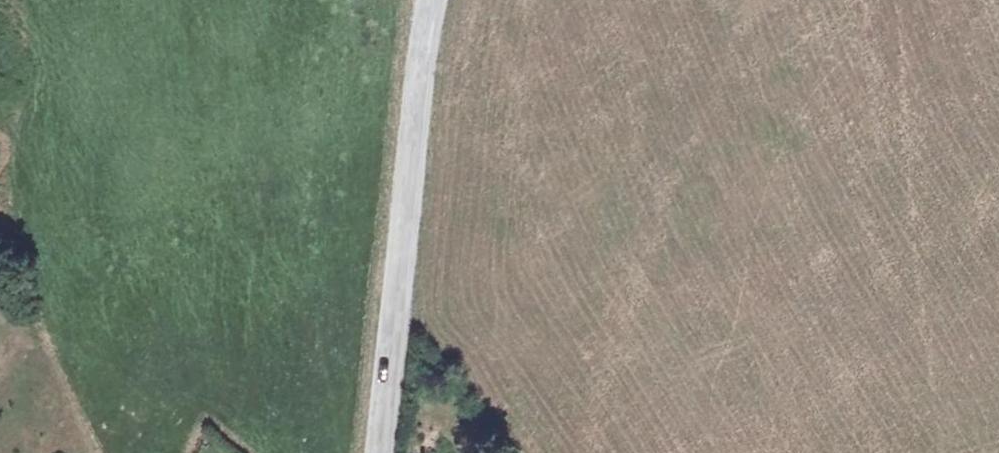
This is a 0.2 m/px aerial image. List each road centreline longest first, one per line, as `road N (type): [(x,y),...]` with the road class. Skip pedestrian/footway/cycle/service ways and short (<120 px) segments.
road 1 (secondary): [(387,452),(414,145),(440,0)]

